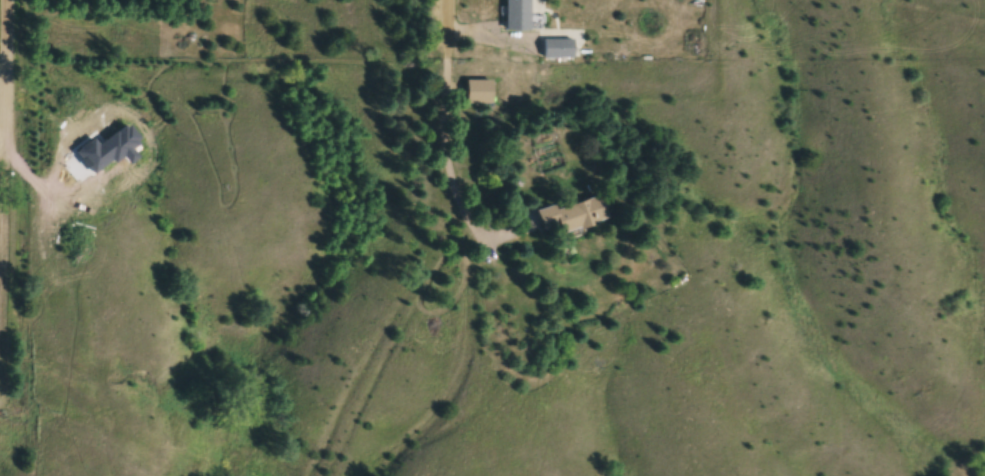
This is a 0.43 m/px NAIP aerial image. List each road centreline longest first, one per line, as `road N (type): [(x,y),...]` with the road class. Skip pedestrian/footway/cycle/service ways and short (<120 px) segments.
road 1 (residential): [(4,406),(7,0)]

